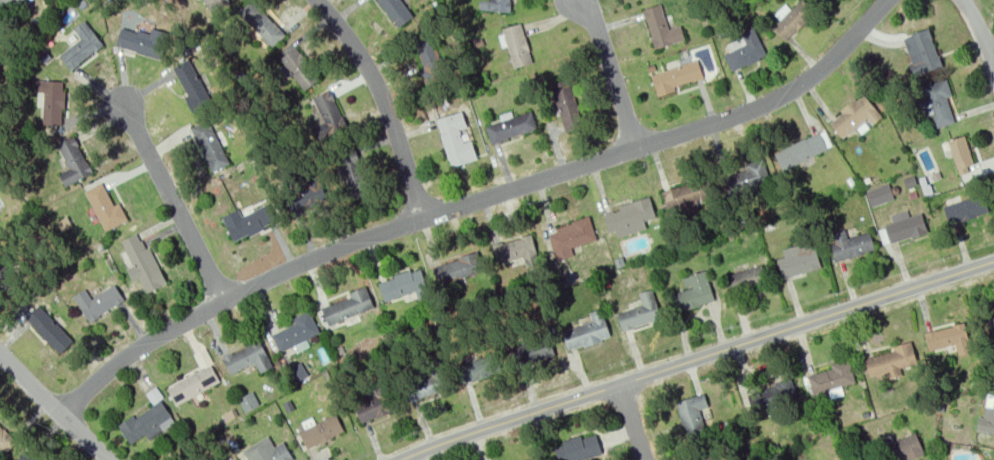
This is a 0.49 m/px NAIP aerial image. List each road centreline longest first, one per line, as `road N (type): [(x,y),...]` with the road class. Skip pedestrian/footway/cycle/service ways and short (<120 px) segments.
road 1 (residential): [(66,415),(147,344),(269,281),(774,101),(821,70),(888,0)]
road 2 (secondary): [(396,459),(993,259)]
road 3 (residential): [(320,0),(382,93),(425,220)]
road 4 (residential): [(124,104),(227,303)]
road 5 (residential): [(638,151),(600,26),(582,0)]
road 6 (residential): [(0,351),(112,459)]

